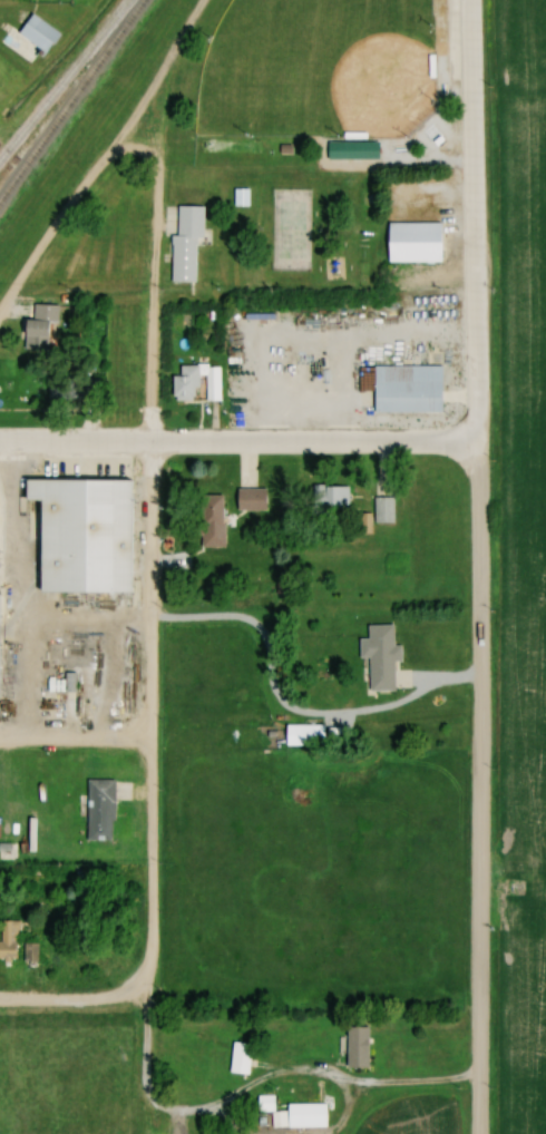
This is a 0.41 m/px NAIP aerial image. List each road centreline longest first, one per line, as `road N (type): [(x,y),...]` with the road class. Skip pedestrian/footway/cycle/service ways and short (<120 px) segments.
road 1 (residential): [(484,1133),(487,576),(477,441)]
road 2 (residential): [(127,1001),(145,995),(153,979),(155,443)]
road 3 (residential): [(477,441),(0,443)]
road 4 (residential): [(477,441),(476,0)]
road 5 (residential): [(155,443),(156,101)]
road 6 (residential): [(156,101),(61,215),(0,312)]
road 7 (residential): [(0,735),(154,737)]
road 8 (residential): [(0,1003),(127,1001)]

